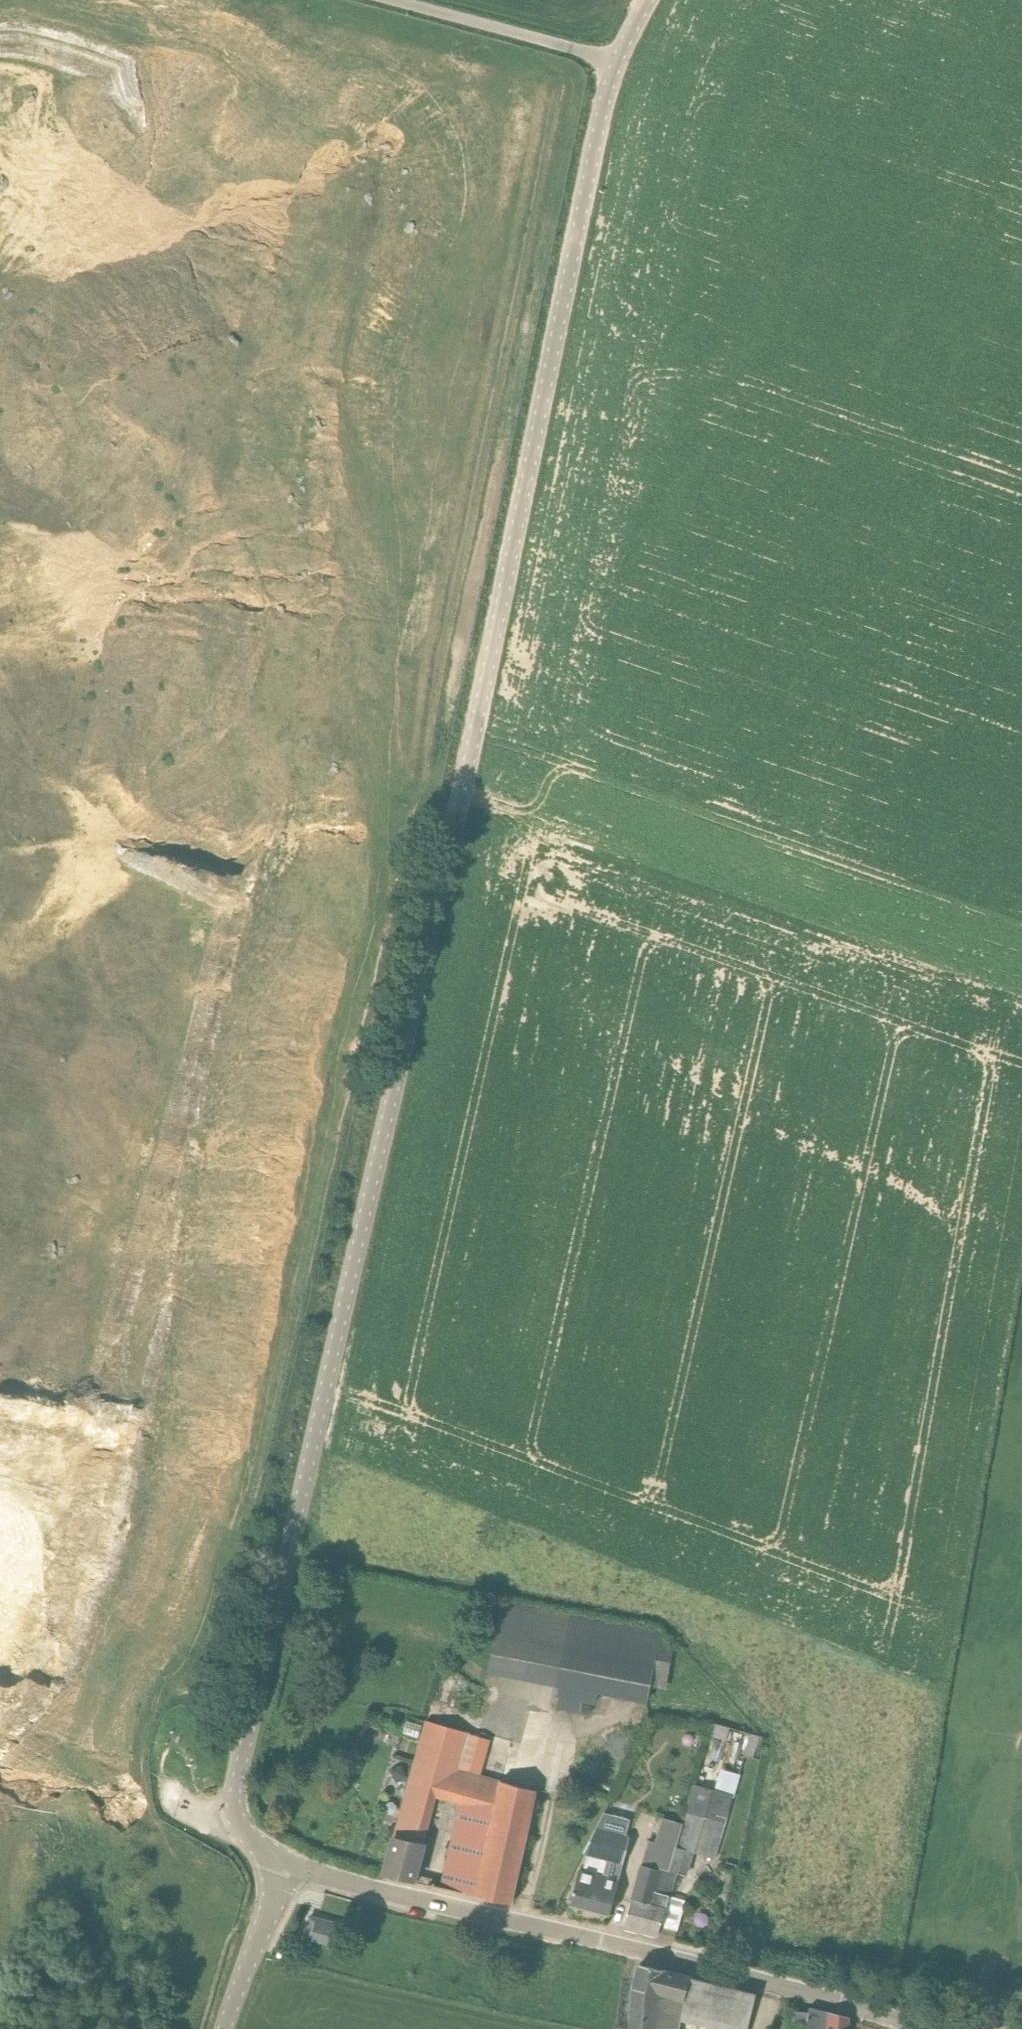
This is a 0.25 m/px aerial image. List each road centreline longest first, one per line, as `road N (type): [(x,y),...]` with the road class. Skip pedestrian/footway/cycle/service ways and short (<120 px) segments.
road 1 (tertiary): [(289,1863),(242,1829),(235,1788),(464,783),(618,62)]
road 2 (unclassified): [(927,2028),(289,1863)]
road 3 (unclassified): [(618,62),(390,0)]
road 4 (tertiary): [(224,2028),(289,1863)]

